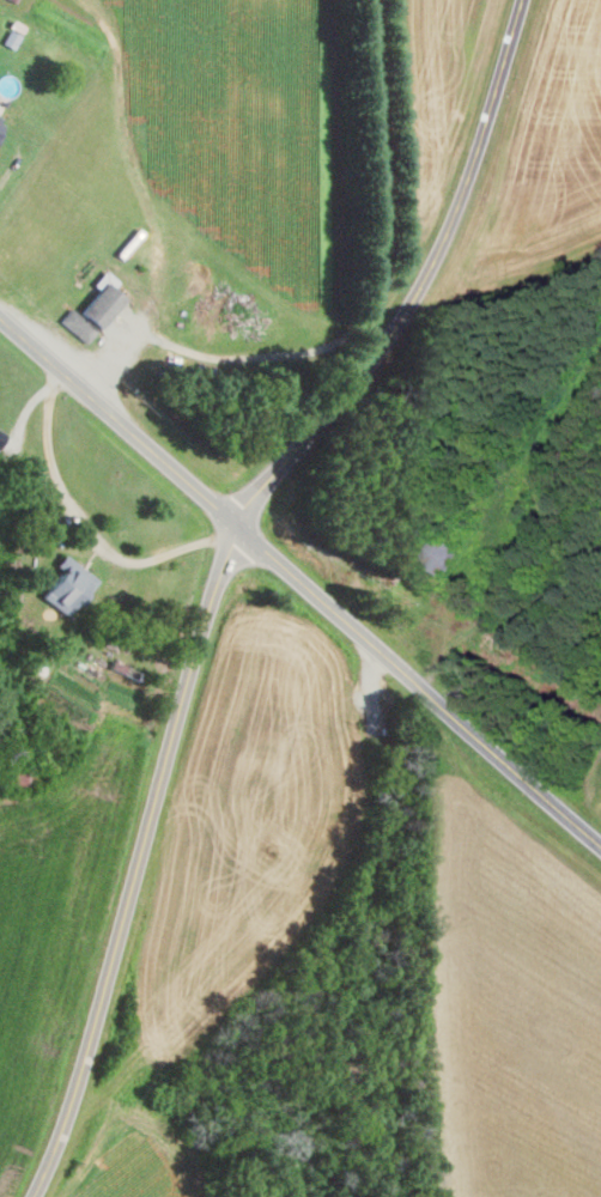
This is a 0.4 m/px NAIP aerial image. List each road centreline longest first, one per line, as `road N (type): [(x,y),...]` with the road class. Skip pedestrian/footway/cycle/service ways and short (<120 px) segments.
road 1 (primary): [(0,318),(453,706),(600,845)]
road 2 (tertiary): [(34,1196),(79,1083),(232,522)]
road 3 (tertiary): [(232,522),(376,354),(425,279),(456,214),(524,0)]
road 4 (residential): [(57,369),(50,462),(96,543),(136,564)]

